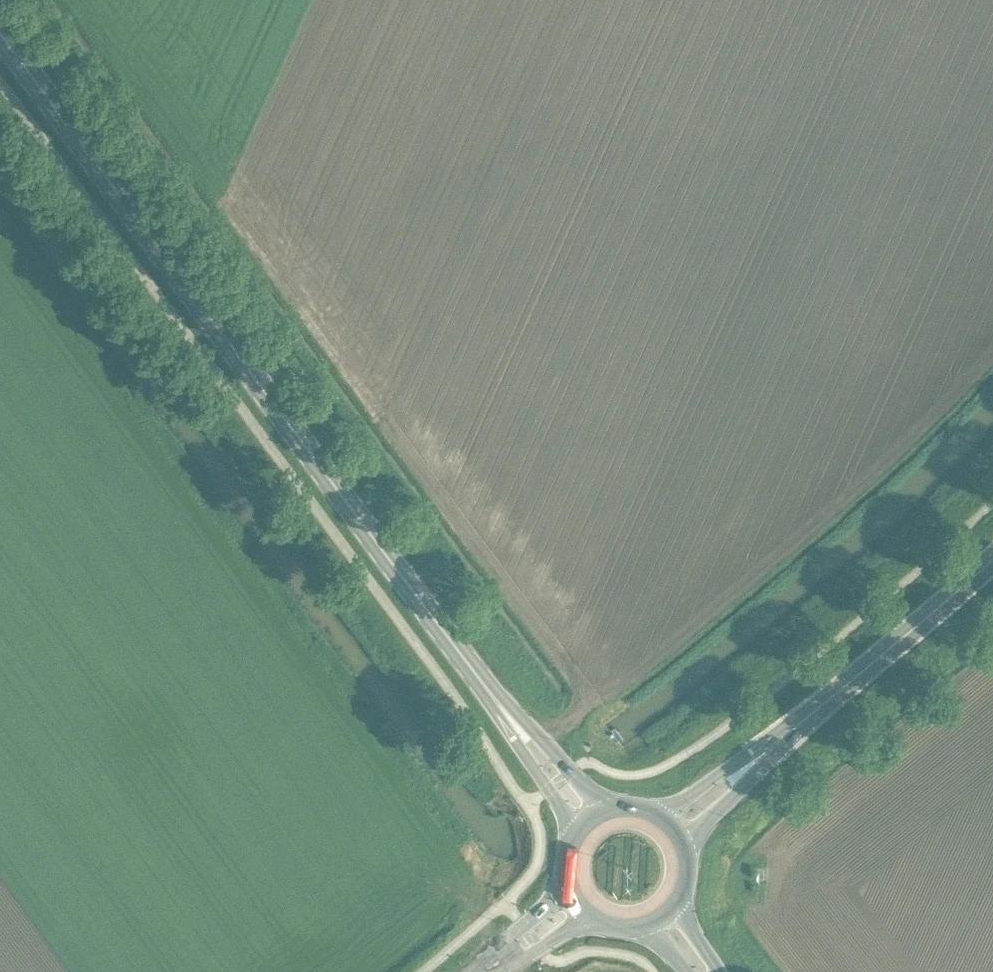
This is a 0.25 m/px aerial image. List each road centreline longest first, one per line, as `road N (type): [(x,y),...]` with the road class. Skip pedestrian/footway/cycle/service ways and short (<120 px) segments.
road 1 (secondary): [(519,732),(0,33)]
road 2 (tertiary): [(765,754),(992,557)]
road 3 (tertiary): [(765,754),(718,775),(664,817)]
road 4 (secondary): [(570,889),(518,928),(484,971)]

